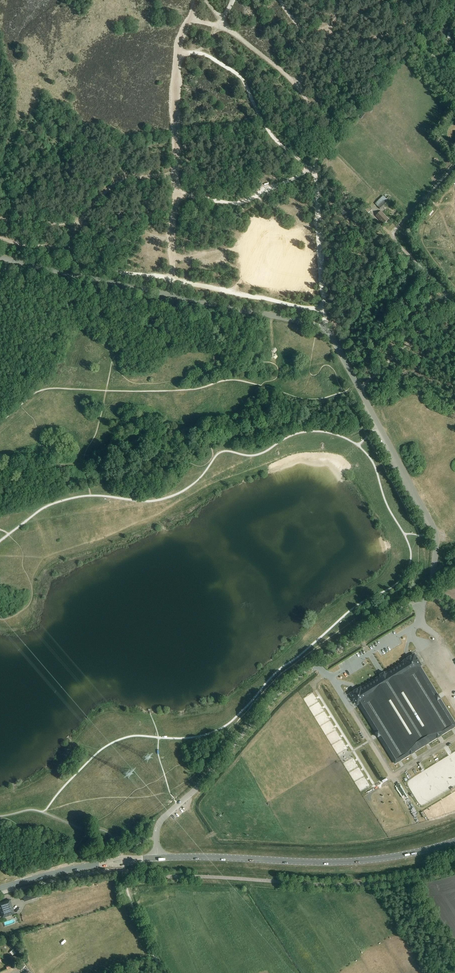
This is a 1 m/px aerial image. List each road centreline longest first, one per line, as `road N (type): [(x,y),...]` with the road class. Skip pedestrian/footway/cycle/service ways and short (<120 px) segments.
road 1 (unclassified): [(0,258),(324,329),(435,530),(430,592),(283,689),(163,818),(158,857)]
road 2 (track): [(322,328),(316,114),(353,50),(408,24),(406,0)]
road 3 (track): [(0,238),(53,247),(106,269),(323,309)]
road 4 (tertiary): [(454,841),(351,862),(158,857)]
road 5 (track): [(454,164),(392,236),(444,289),(445,304),(372,376)]
road 6 (track): [(172,279),(175,93),(192,0)]
road 7 (track): [(176,173),(116,181),(74,224),(0,219)]
road 8 (track): [(316,172),(272,135),(241,77),(203,54),(178,53)]
road 9 (track): [(316,114),(204,0)]

